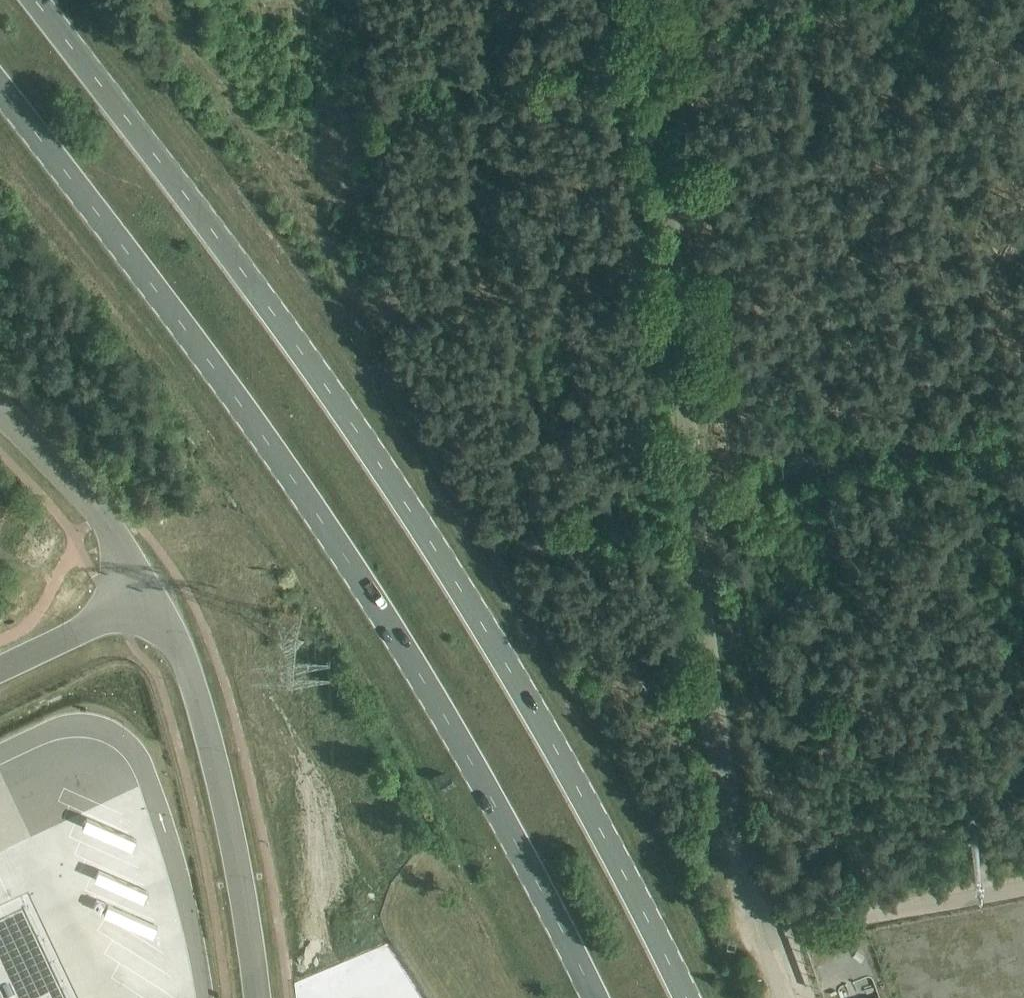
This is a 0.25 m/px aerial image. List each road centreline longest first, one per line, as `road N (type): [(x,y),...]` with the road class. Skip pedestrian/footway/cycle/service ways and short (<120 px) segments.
road 1 (primary): [(681,997),(597,825),(477,632),(125,97),(51,0)]
road 2 (primary): [(0,90),(207,359),(368,599),(524,861),(587,997)]
road 3 (unclassified): [(776,997),(719,714),(691,513),(642,0)]
road 4 (unclassified): [(256,997),(229,818),(157,593)]
road 5 (track): [(1023,419),(729,482)]
road 6 (unclassified): [(157,593),(102,518),(0,413)]
road 7 (unclassified): [(0,669),(157,593)]
road 8 (track): [(646,37),(788,0)]

